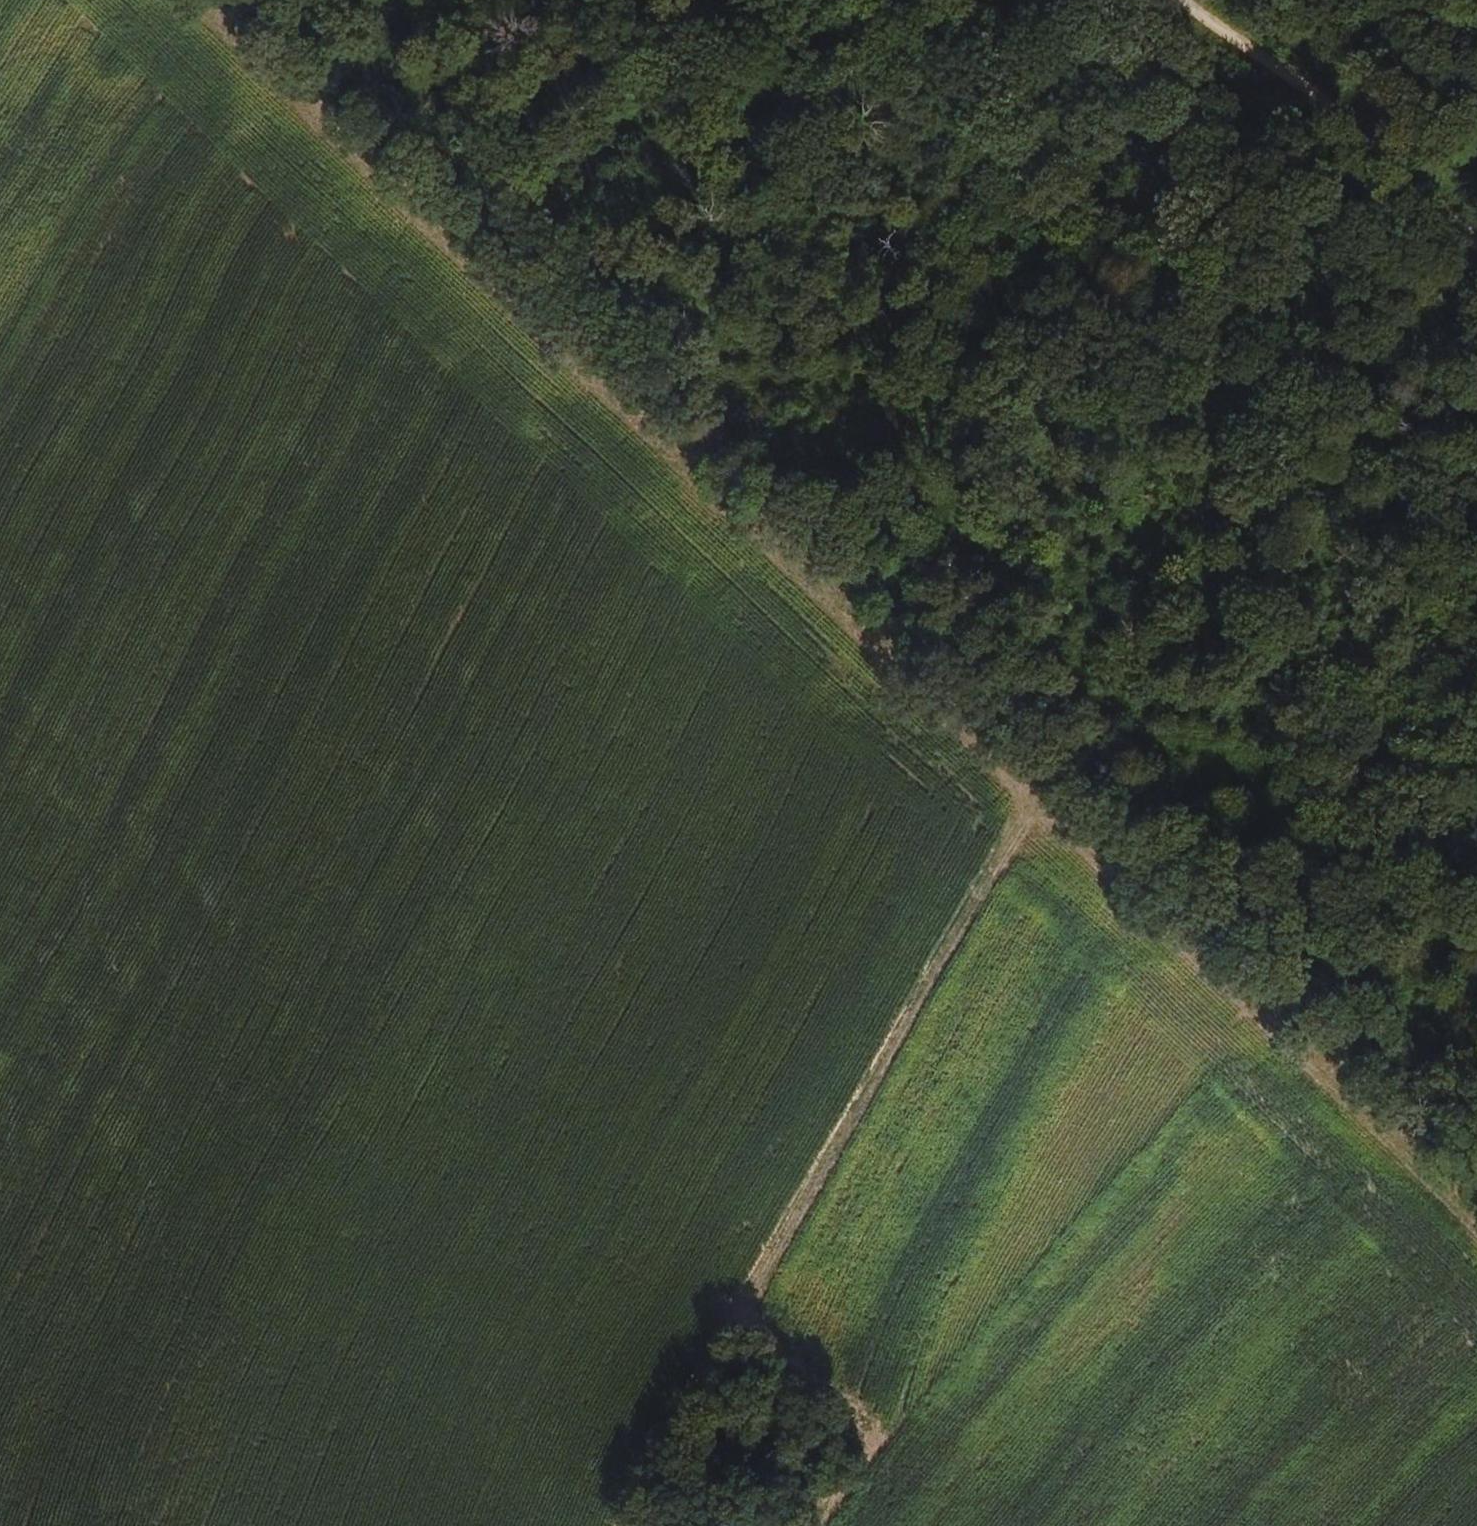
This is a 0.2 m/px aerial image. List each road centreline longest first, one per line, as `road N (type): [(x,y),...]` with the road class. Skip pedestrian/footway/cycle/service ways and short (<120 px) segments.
road 1 (track): [(1476,226),(1335,103),(1187,0)]

